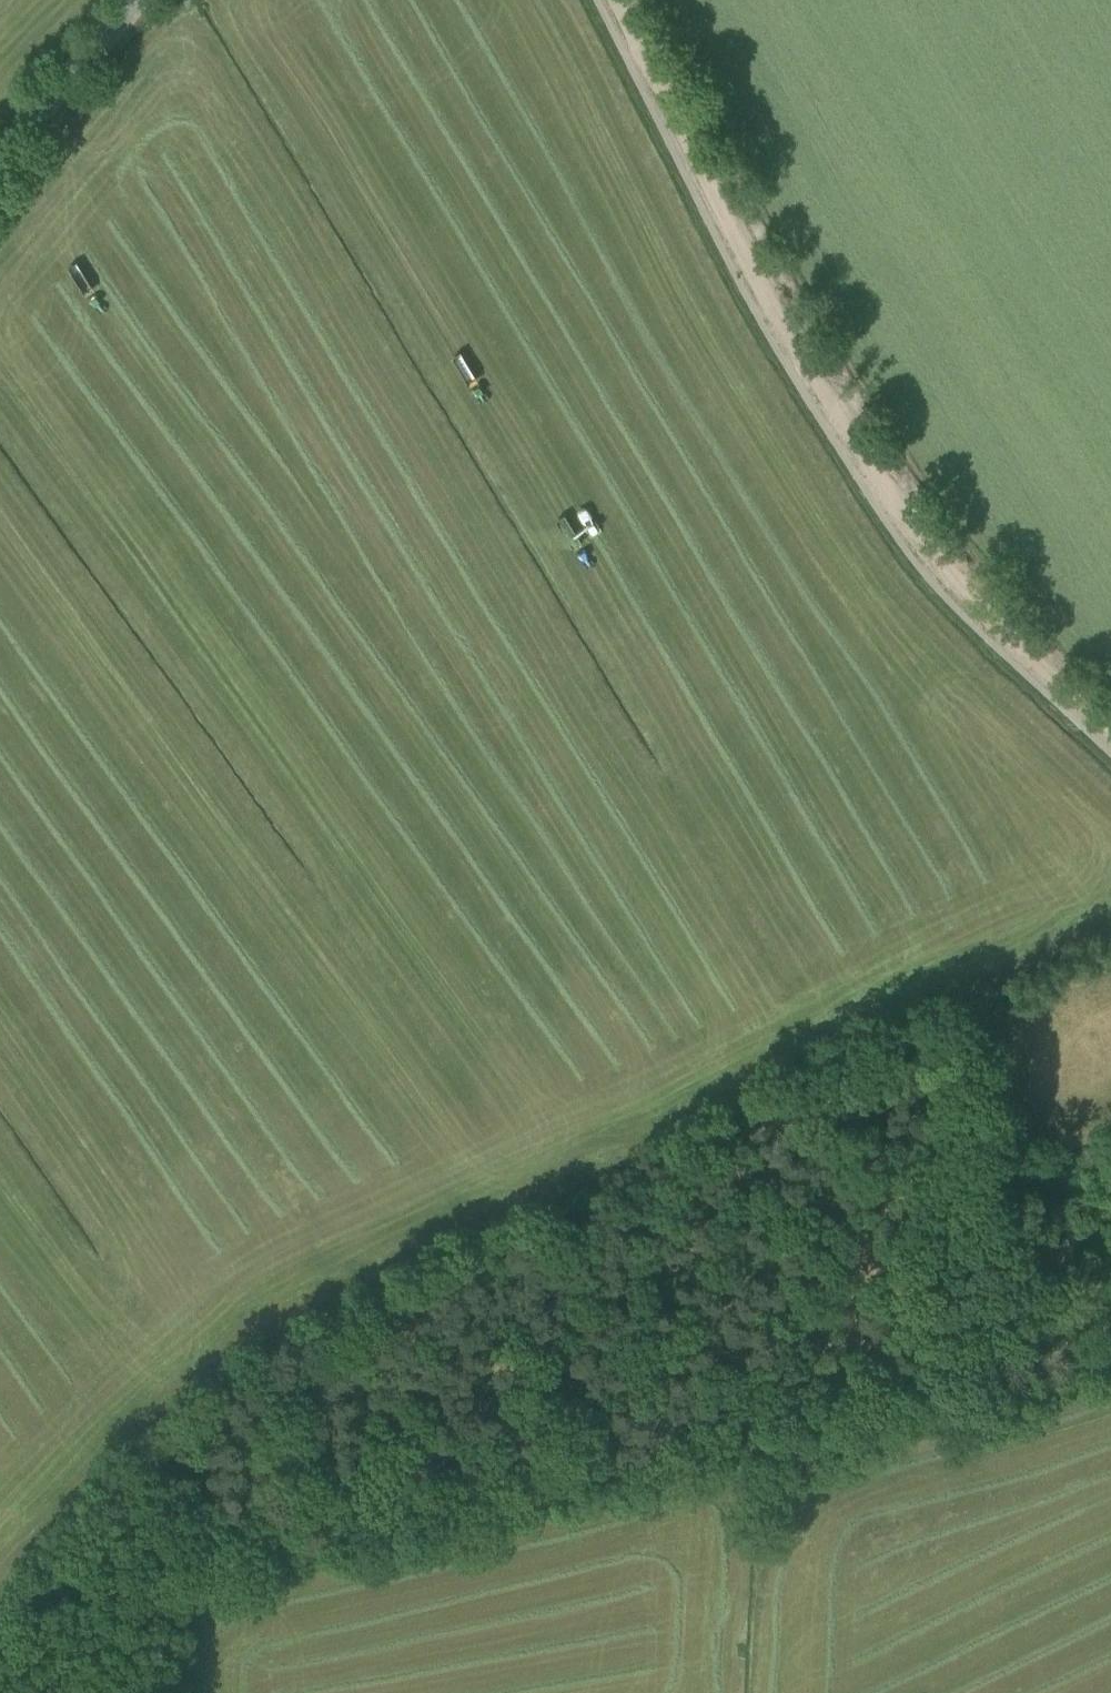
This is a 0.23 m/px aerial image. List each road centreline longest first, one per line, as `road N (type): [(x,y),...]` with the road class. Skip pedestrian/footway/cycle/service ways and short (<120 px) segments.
road 1 (track): [(1110,735),(1006,636),(882,482),(614,0)]
road 2 (unclassified): [(0,164),(142,0)]

